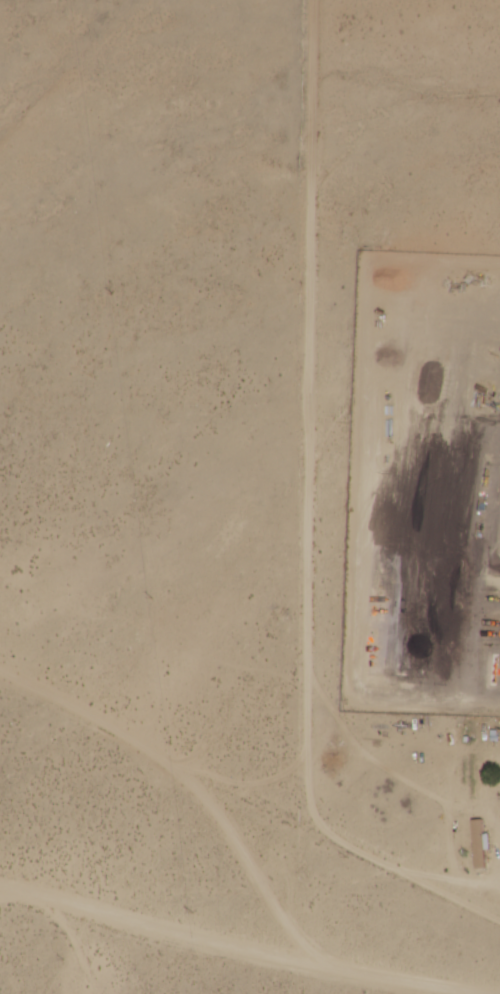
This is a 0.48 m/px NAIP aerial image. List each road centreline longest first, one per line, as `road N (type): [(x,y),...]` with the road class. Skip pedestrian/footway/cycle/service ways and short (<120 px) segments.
road 1 (track): [(499,921),(0,672)]
road 2 (track): [(0,894),(352,978),(466,993)]

